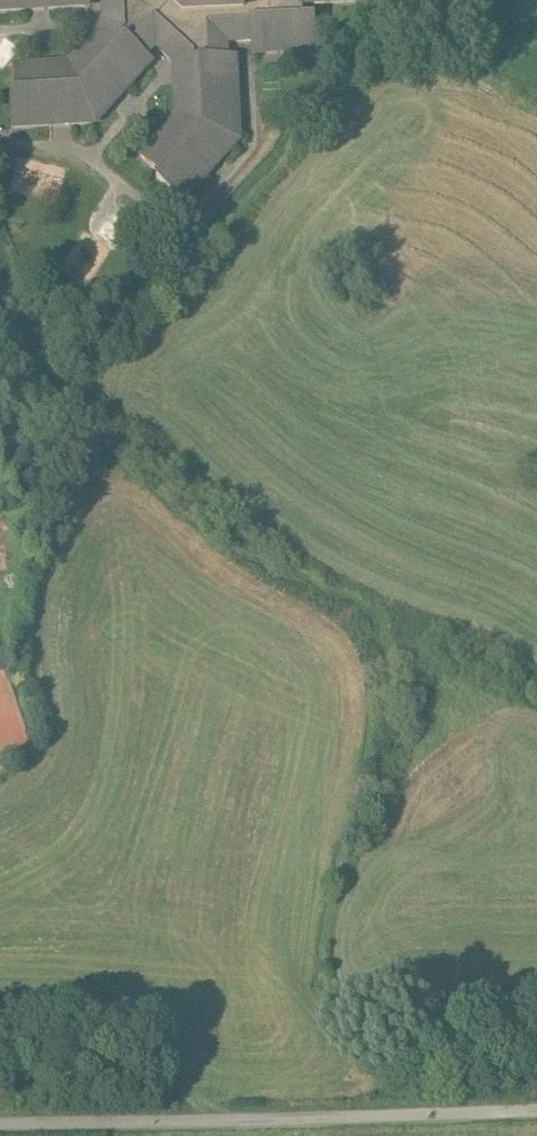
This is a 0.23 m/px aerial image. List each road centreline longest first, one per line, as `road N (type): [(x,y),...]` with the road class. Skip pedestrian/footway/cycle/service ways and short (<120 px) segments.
road 1 (track): [(0,1120),(536,1110)]

